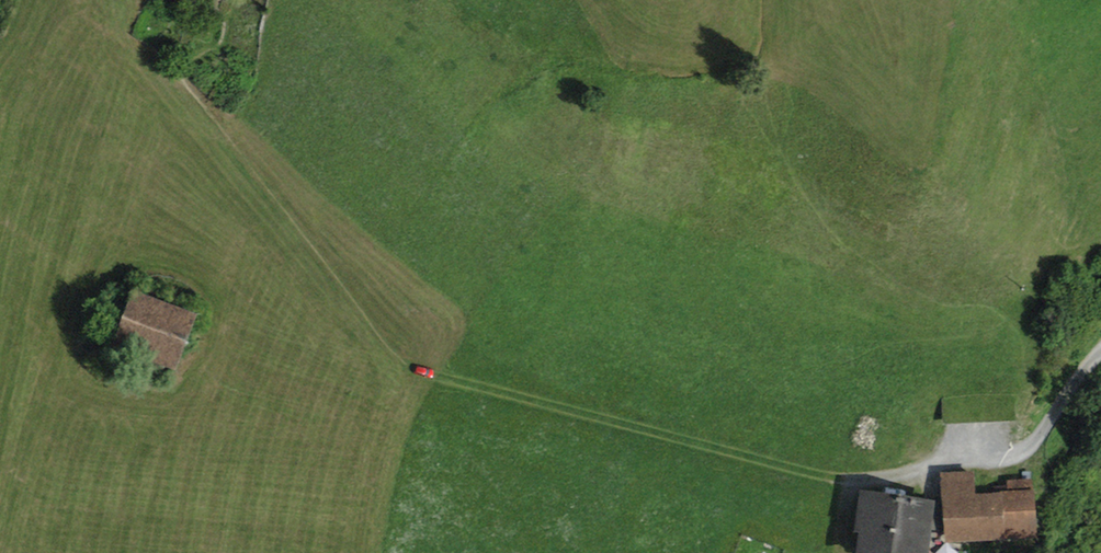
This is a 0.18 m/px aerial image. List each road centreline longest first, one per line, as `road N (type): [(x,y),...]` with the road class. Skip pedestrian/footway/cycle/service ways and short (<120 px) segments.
road 1 (track): [(879,479),(856,481),(399,363),(181,269)]
road 2 (track): [(399,363),(180,75),(217,47),(226,15)]
road 3 (residential): [(879,479),(1020,453),(1100,350)]

